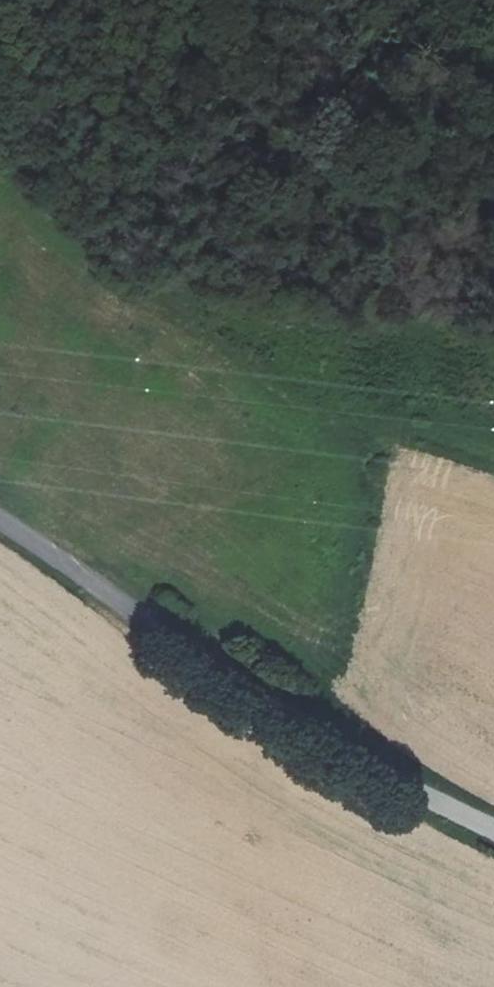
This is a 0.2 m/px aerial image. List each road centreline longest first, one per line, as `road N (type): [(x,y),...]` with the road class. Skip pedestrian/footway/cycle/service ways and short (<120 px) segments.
road 1 (unclassified): [(0,522),(95,567),(369,767),(493,836)]

